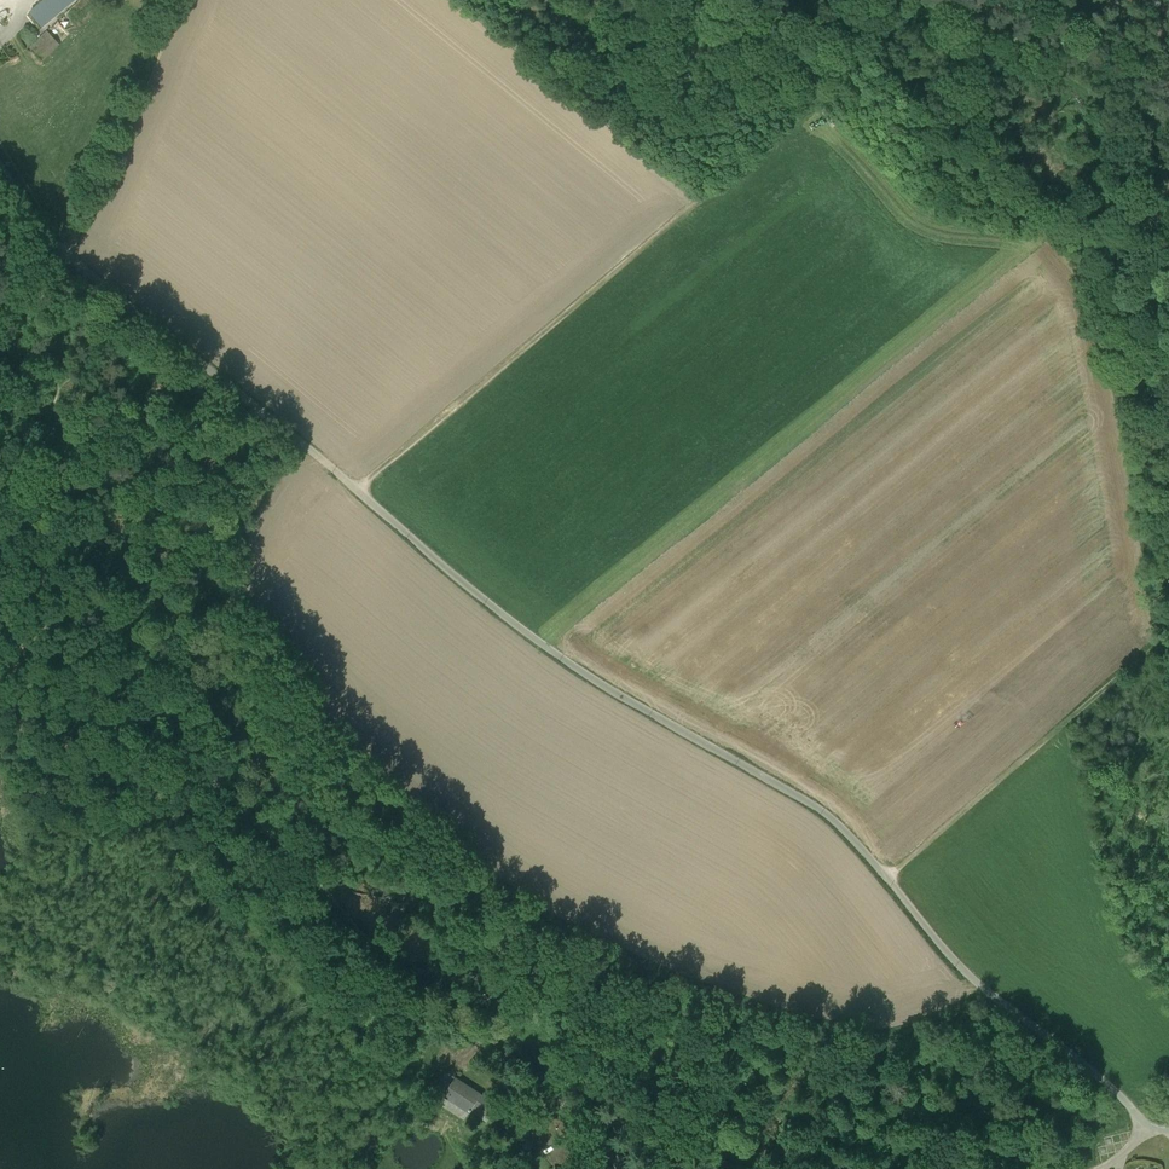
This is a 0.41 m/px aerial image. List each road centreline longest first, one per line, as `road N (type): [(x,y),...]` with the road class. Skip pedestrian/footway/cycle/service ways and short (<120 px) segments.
road 1 (unclassified): [(60,251),(514,625),(608,691),(837,823),(958,967),(1113,1090),(1148,1132)]
road 2 (track): [(358,492),(807,106),(918,0)]
road 3 (track): [(398,979),(262,847),(149,704),(0,464)]
road 4 (track): [(1168,633),(886,878)]
road 5 (track): [(181,0),(75,237),(60,251)]

